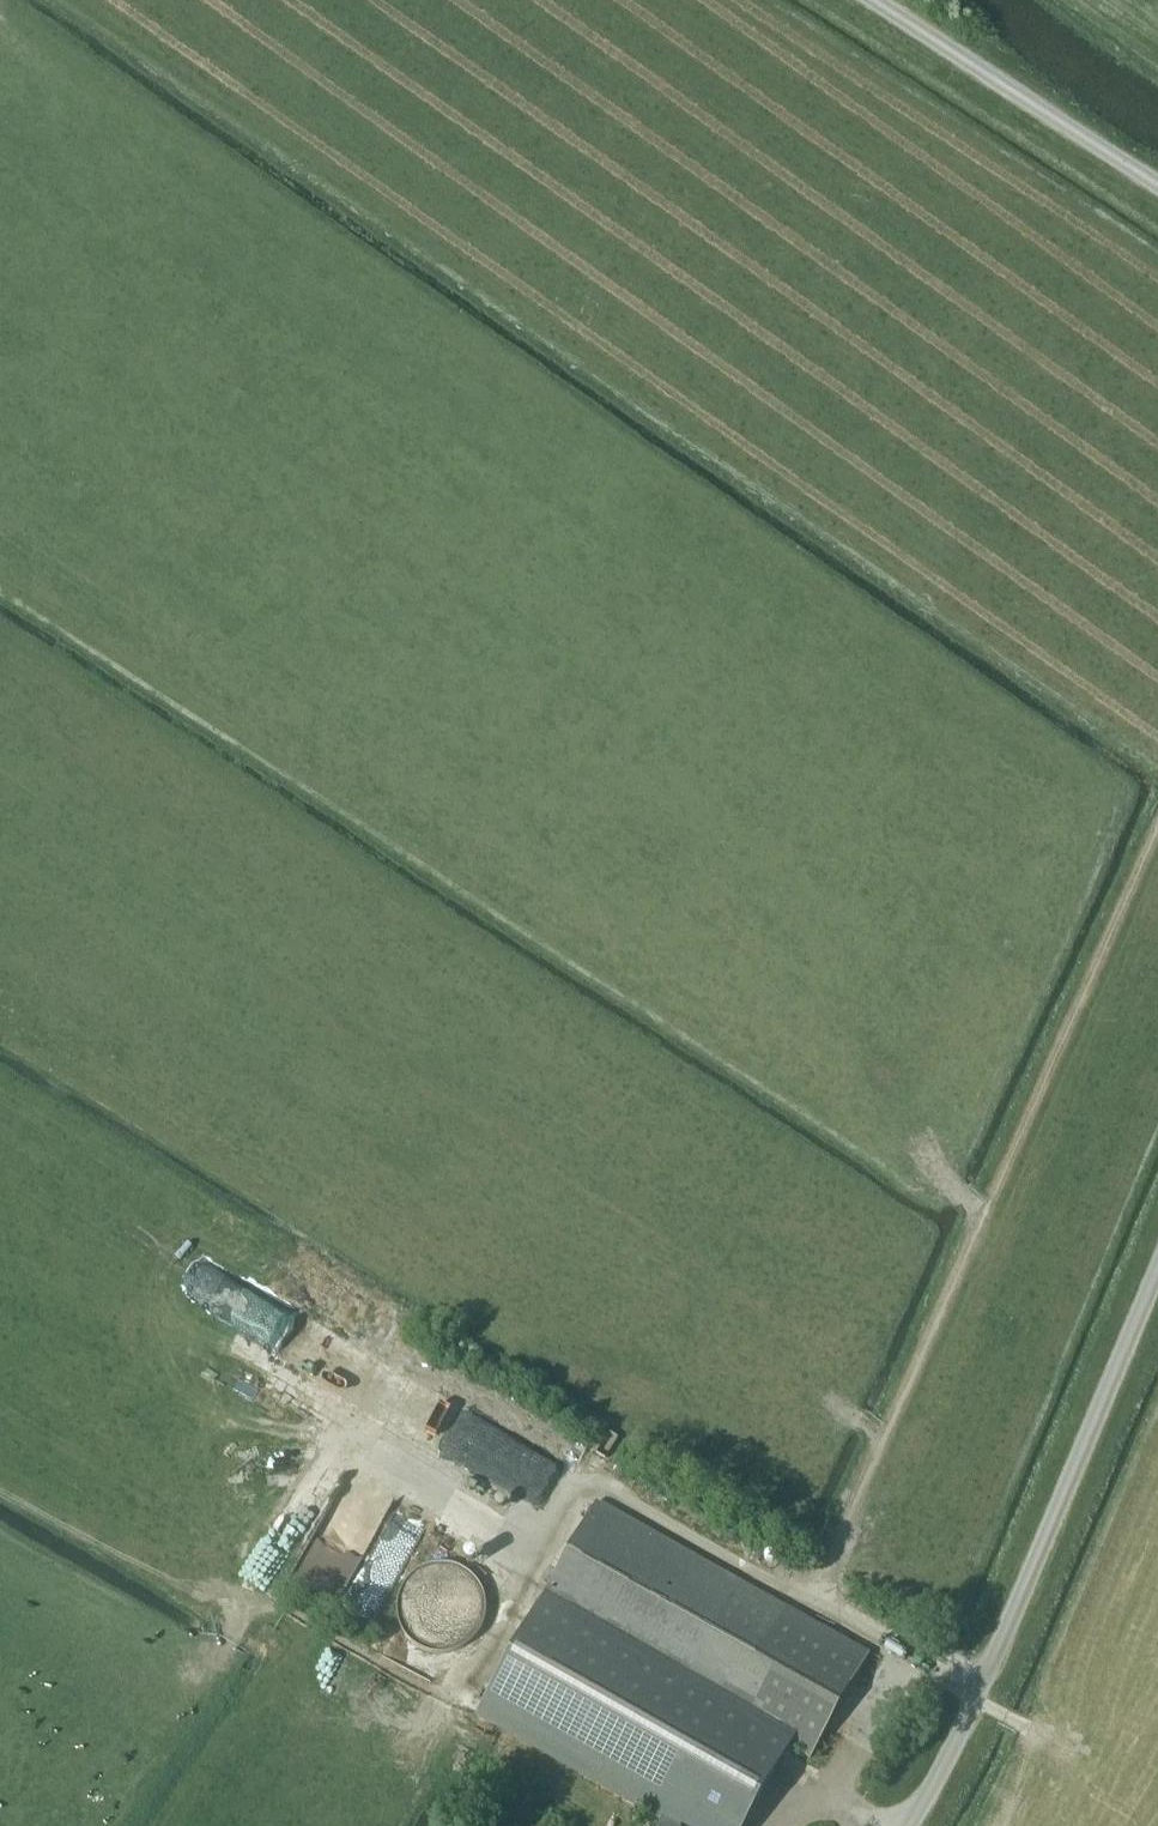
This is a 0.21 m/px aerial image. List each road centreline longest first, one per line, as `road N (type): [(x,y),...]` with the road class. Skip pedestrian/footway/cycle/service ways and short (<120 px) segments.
road 1 (unclassified): [(908,1825),(1030,1595),(1157,1271)]
road 2 (unclassified): [(1157,191),(867,0)]

